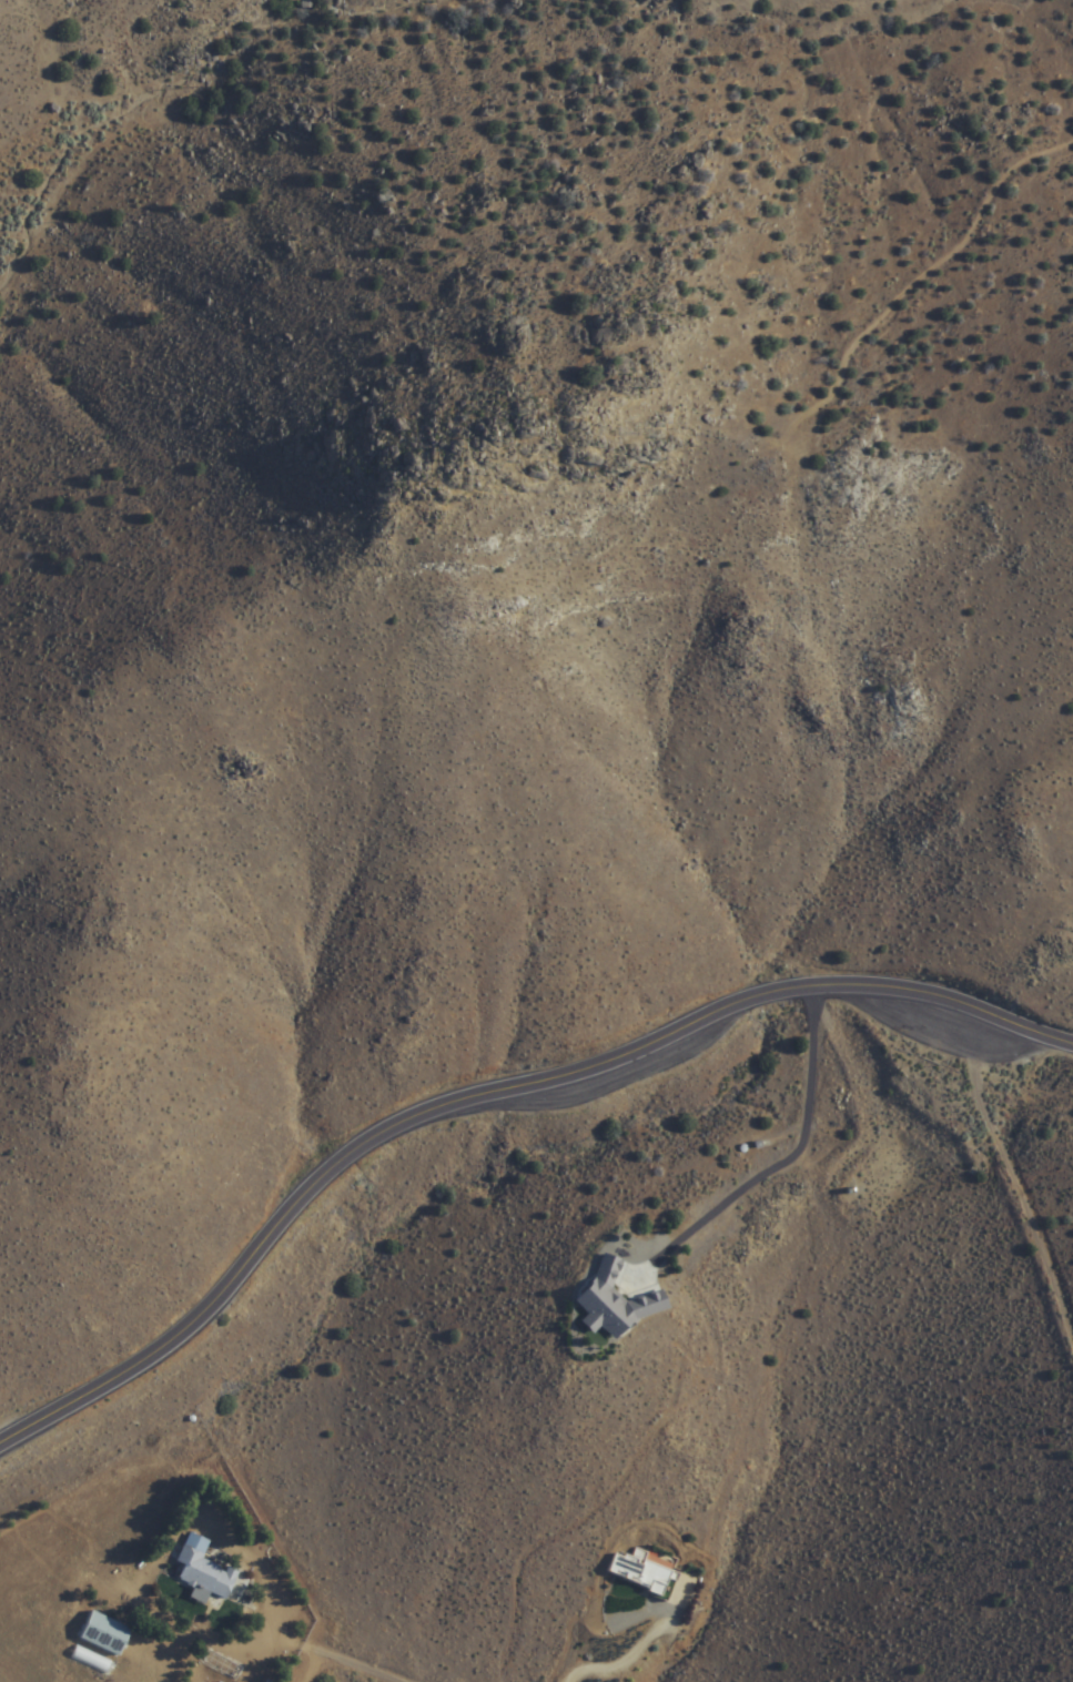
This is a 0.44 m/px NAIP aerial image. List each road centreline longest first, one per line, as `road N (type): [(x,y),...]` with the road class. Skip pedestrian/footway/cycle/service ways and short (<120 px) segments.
road 1 (secondary): [(1072,1049),(934,1004),(824,996),(763,1004),(624,1064),(478,1097),(370,1145),(306,1200),(211,1328),(179,1355),(0,1450)]

